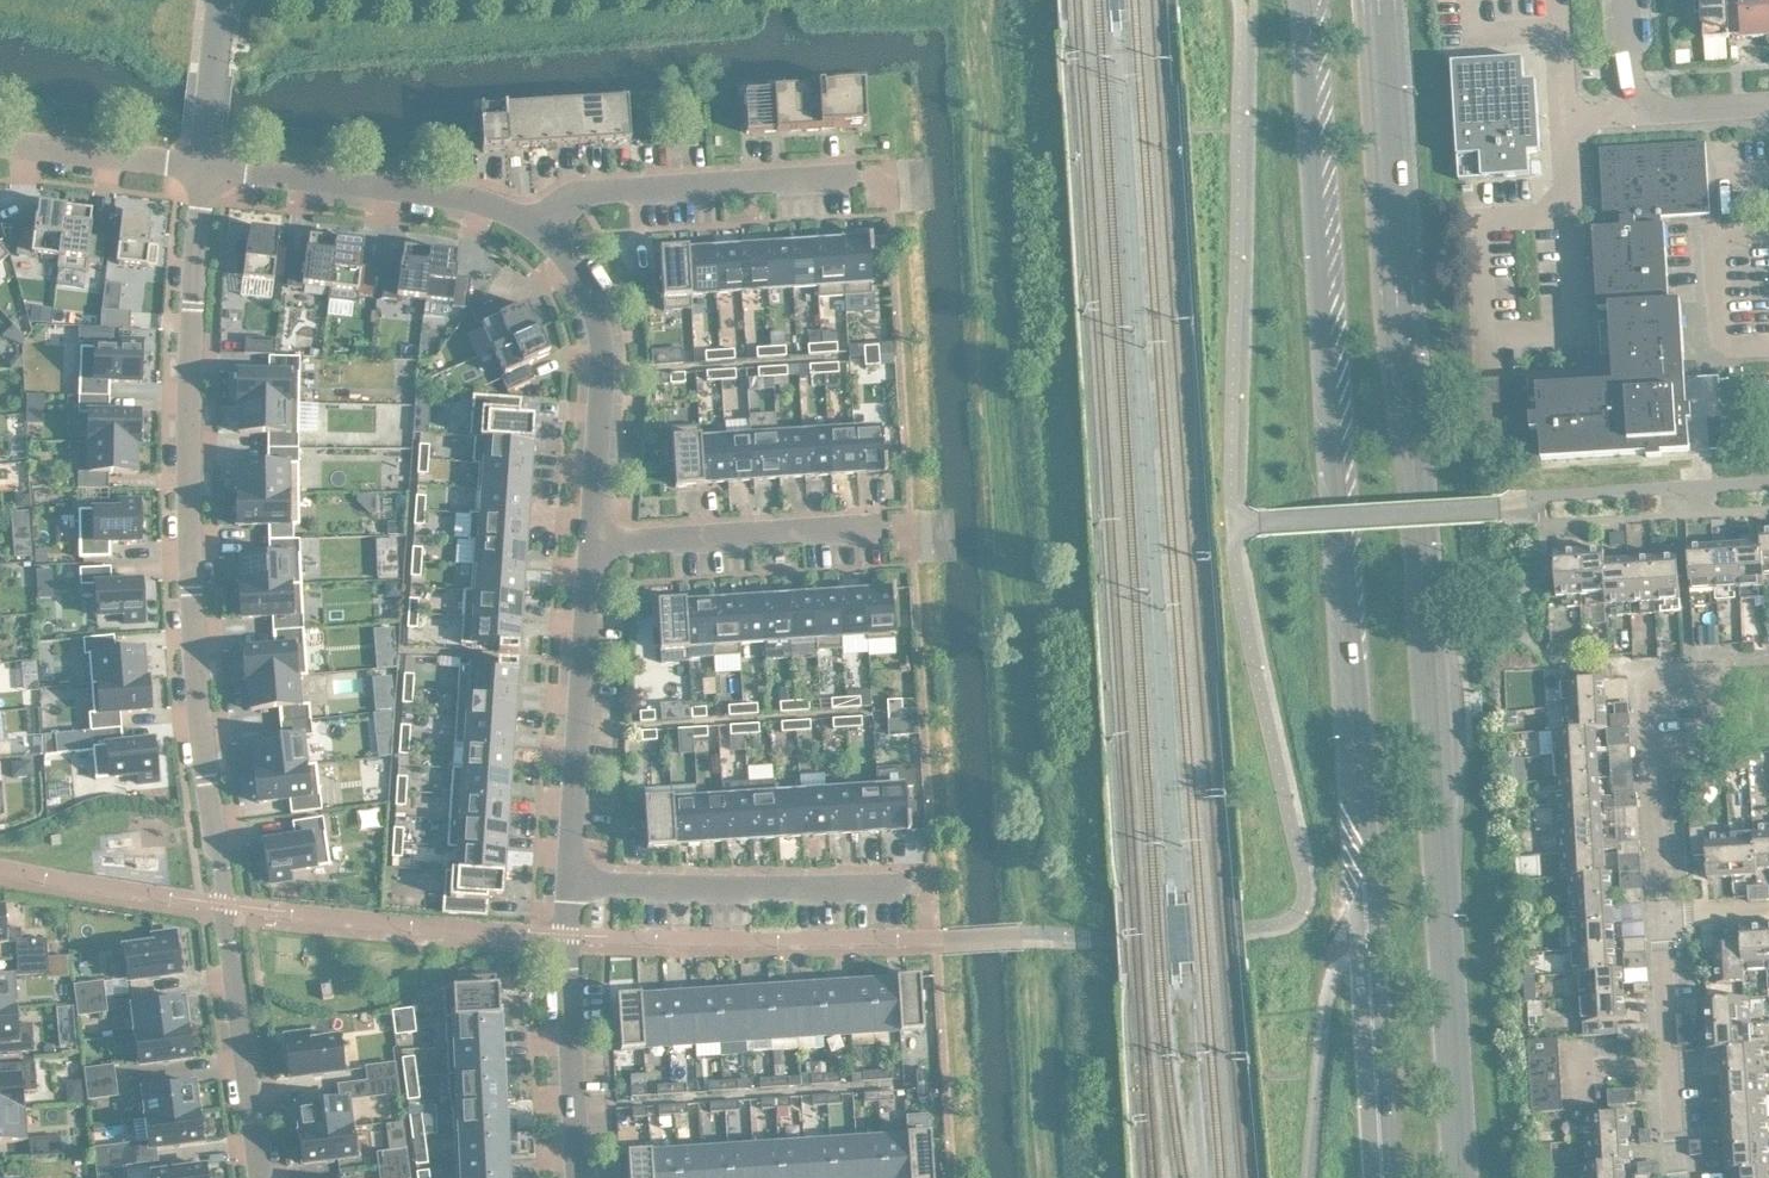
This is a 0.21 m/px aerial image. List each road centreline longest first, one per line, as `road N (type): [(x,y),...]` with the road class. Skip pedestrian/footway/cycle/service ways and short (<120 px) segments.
road 1 (secondary): [(1305,0),(1387,1177)]
road 2 (secondary): [(1478,1177),(1404,0)]
road 3 (residential): [(263,1177),(189,551),(193,297),(206,161)]
road 4 (residential): [(579,878),(937,884)]
road 5 (residential): [(545,217),(575,191),(892,170)]
road 6 (residential): [(206,161),(466,189),(545,217)]
road 7 (residential): [(601,535),(579,878)]
road 8 (residential): [(545,217),(584,262),(610,332),(601,535)]
road 9 (residential): [(601,535),(914,523)]
road 10 (residential): [(579,878),(575,1040),(586,1177)]
road 11 (residential): [(1653,752),(1649,676),(1700,673),(1717,691),(1719,737),(1704,748)]
road 12 (residential): [(0,144),(206,161)]
road 13 (residential): [(206,161),(223,0)]
road 14 (residential): [(1664,913),(1653,752)]
road 15 (residential): [(1674,1048),(1664,913)]
road 16 (residential): [(1634,109),(1768,103)]
road 17 (residential): [(1688,1177),(1674,1048)]

